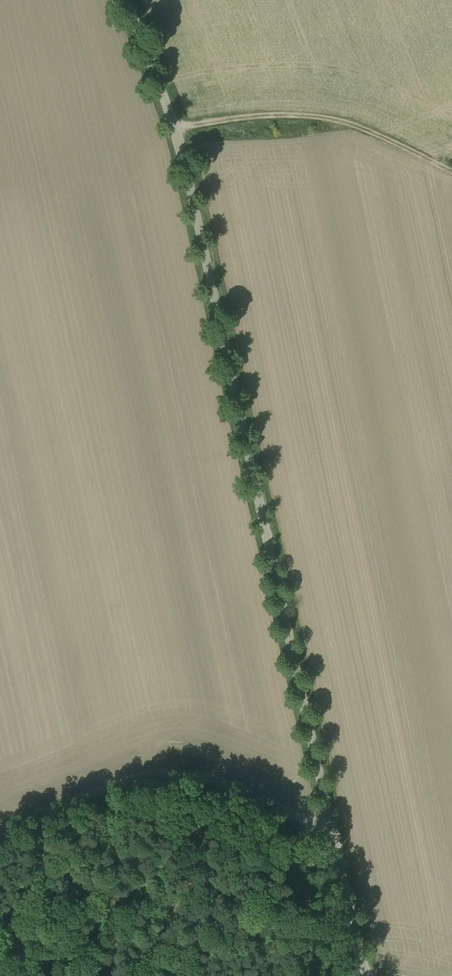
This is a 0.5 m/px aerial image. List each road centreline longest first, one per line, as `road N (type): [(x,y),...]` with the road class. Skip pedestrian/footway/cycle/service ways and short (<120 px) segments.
road 1 (unclassified): [(127,0),(176,132),(363,967)]
road 2 (track): [(326,797),(182,779),(52,812),(0,838)]
road 3 (track): [(176,132),(230,122),(325,120),(451,172)]

